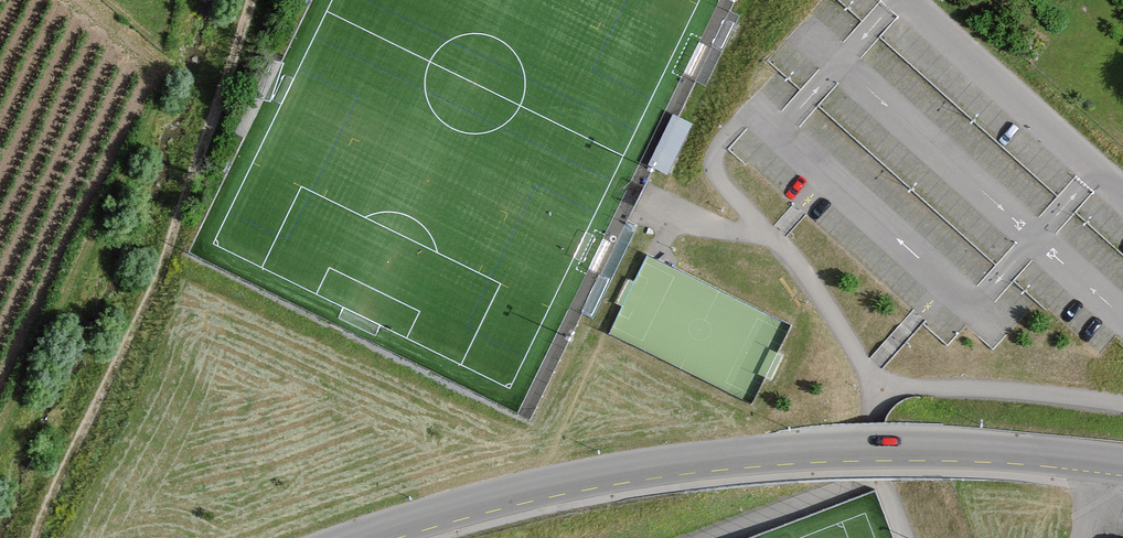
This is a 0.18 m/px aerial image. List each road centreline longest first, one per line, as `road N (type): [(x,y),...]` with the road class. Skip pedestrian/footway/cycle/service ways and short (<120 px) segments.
road 1 (tertiary): [(1107,461),(880,448),(764,453),(524,490),(354,537)]
road 2 (track): [(251,0),(161,269),(36,537)]
road 3 (residential): [(1122,195),(907,0)]

